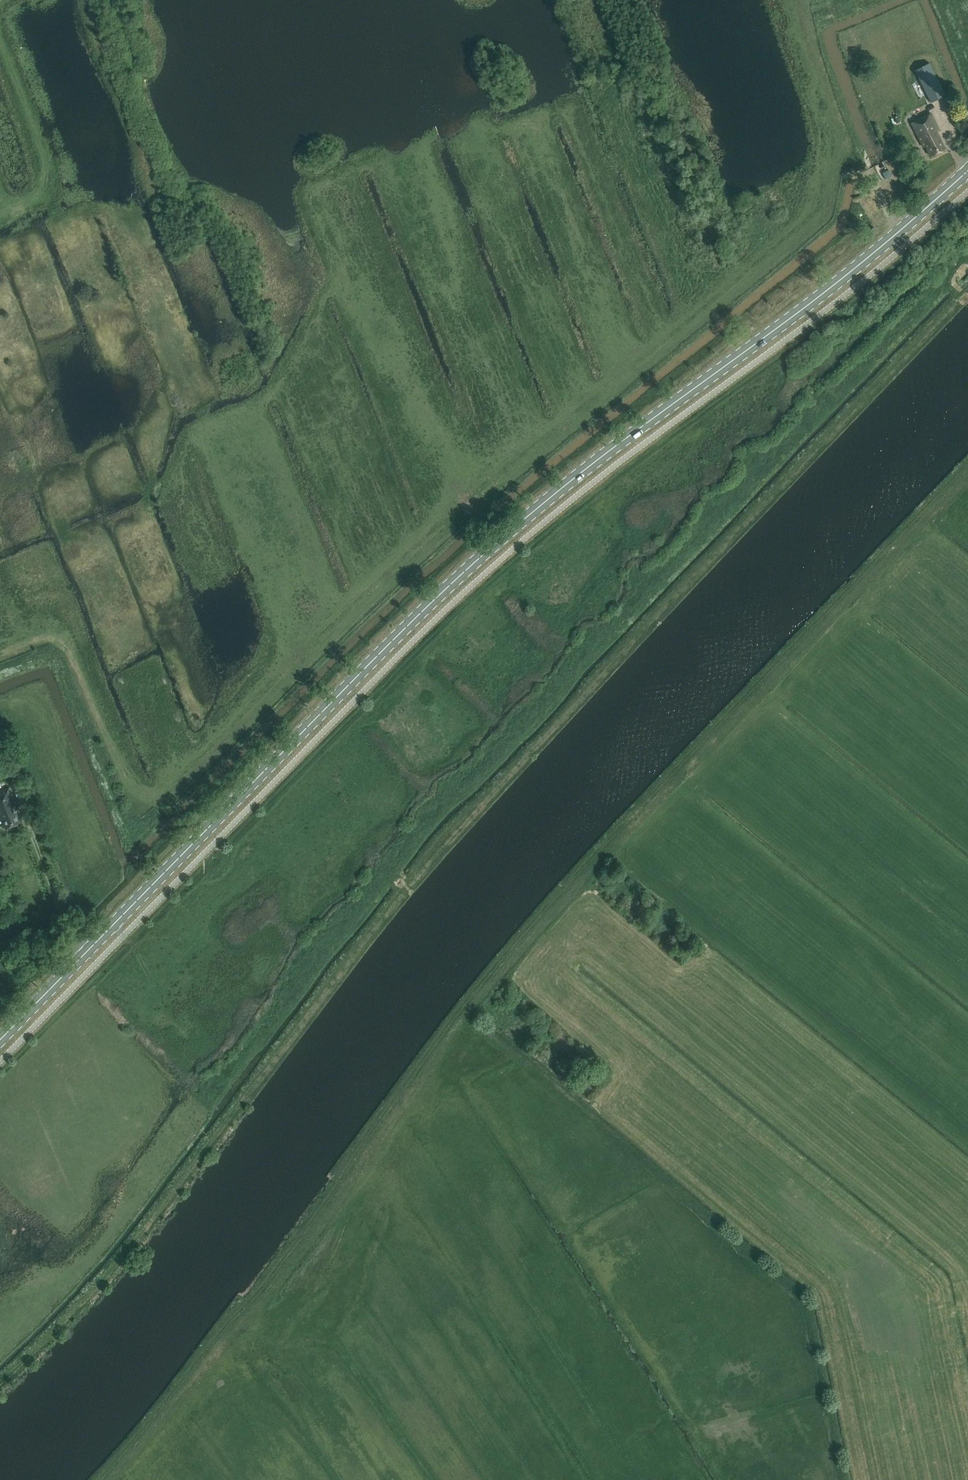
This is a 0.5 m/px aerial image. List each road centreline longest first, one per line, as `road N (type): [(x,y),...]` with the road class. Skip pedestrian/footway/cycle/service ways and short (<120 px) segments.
road 1 (primary): [(0,1040),(496,543),(859,265),(967,171)]
road 2 (track): [(0,670),(50,654),(68,669),(135,820),(152,818),(428,536),(811,219),(835,162),(853,151)]
road 3 (track): [(0,215),(44,190),(47,167),(0,41)]
road 4 (track): [(805,0),(815,49),(857,162),(871,176)]

